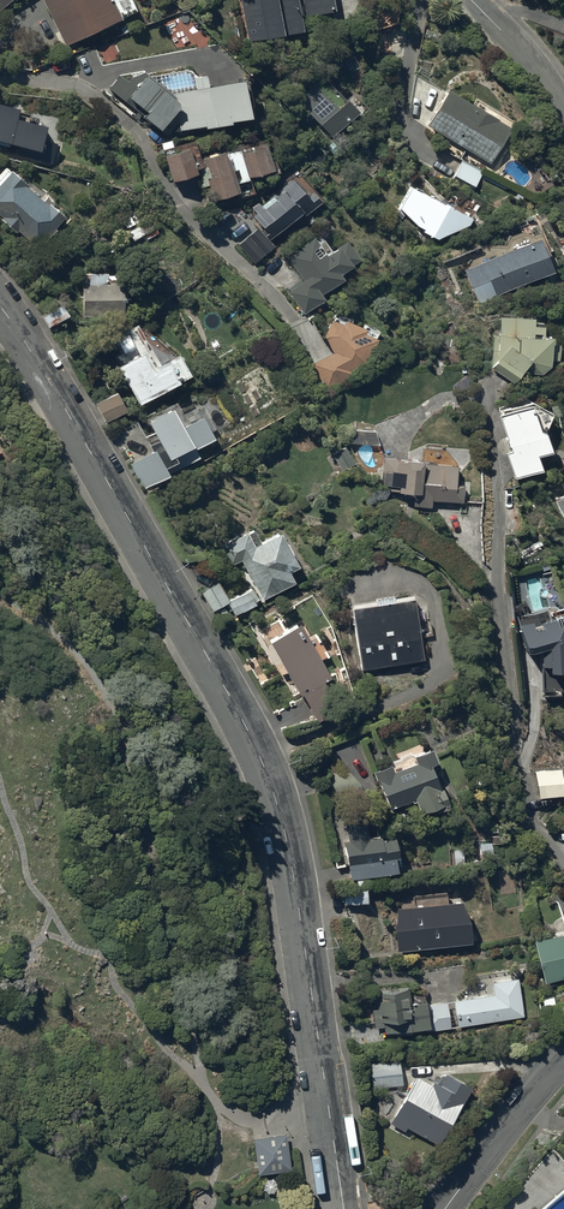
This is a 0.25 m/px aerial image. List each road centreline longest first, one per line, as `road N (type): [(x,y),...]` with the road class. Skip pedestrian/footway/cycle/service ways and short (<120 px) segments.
road 1 (unclassified): [(0,305),(264,768),(292,867),(344,1208)]
road 2 (track): [(217,1166),(71,1158),(39,1147),(0,1117)]
road 3 (residential): [(563,1059),(445,1208)]
road 4 (residential): [(472,0),(529,60),(563,112)]

